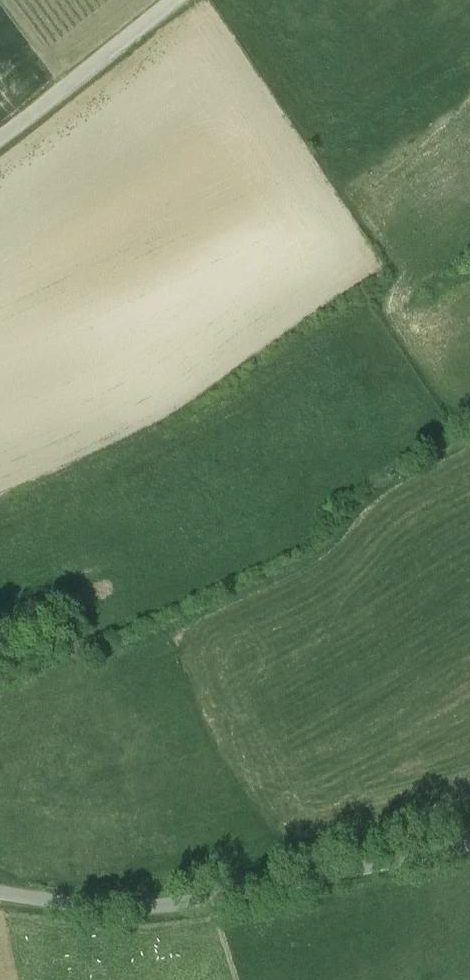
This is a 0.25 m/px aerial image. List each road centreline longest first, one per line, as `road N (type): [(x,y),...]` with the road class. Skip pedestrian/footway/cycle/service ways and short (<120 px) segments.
road 1 (unclassified): [(469,844),(168,904),(86,904),(0,892)]
road 2 (unclassified): [(0,138),(174,0)]

